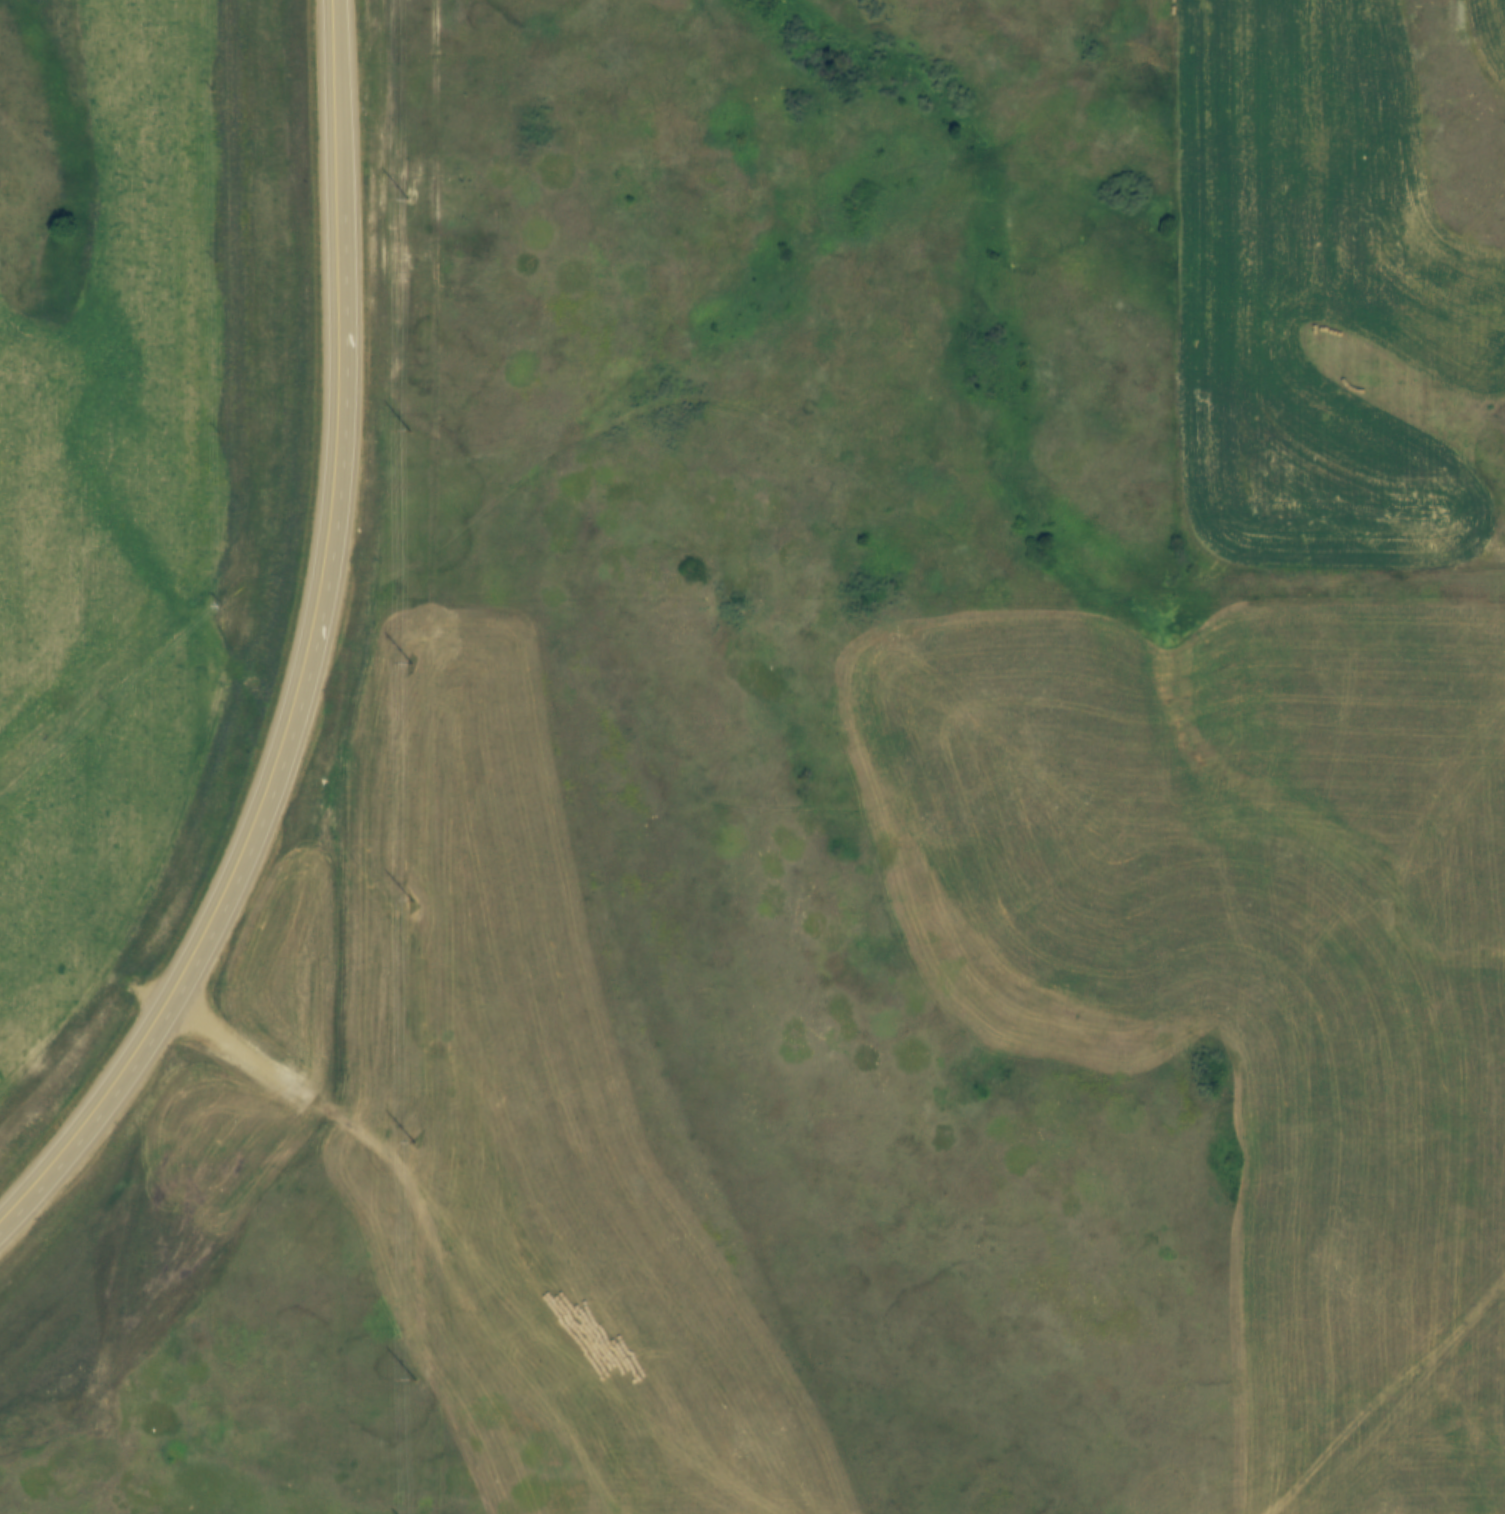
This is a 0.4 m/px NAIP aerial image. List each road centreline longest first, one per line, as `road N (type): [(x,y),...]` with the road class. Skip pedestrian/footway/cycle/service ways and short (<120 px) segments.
road 1 (secondary): [(0,1234),(123,1087),(180,1000),(235,880),(301,694),(339,520),(343,0)]
road 2 (track): [(487,1513),(427,1357),(422,1234),(410,1189),(367,1138),(180,1000)]

